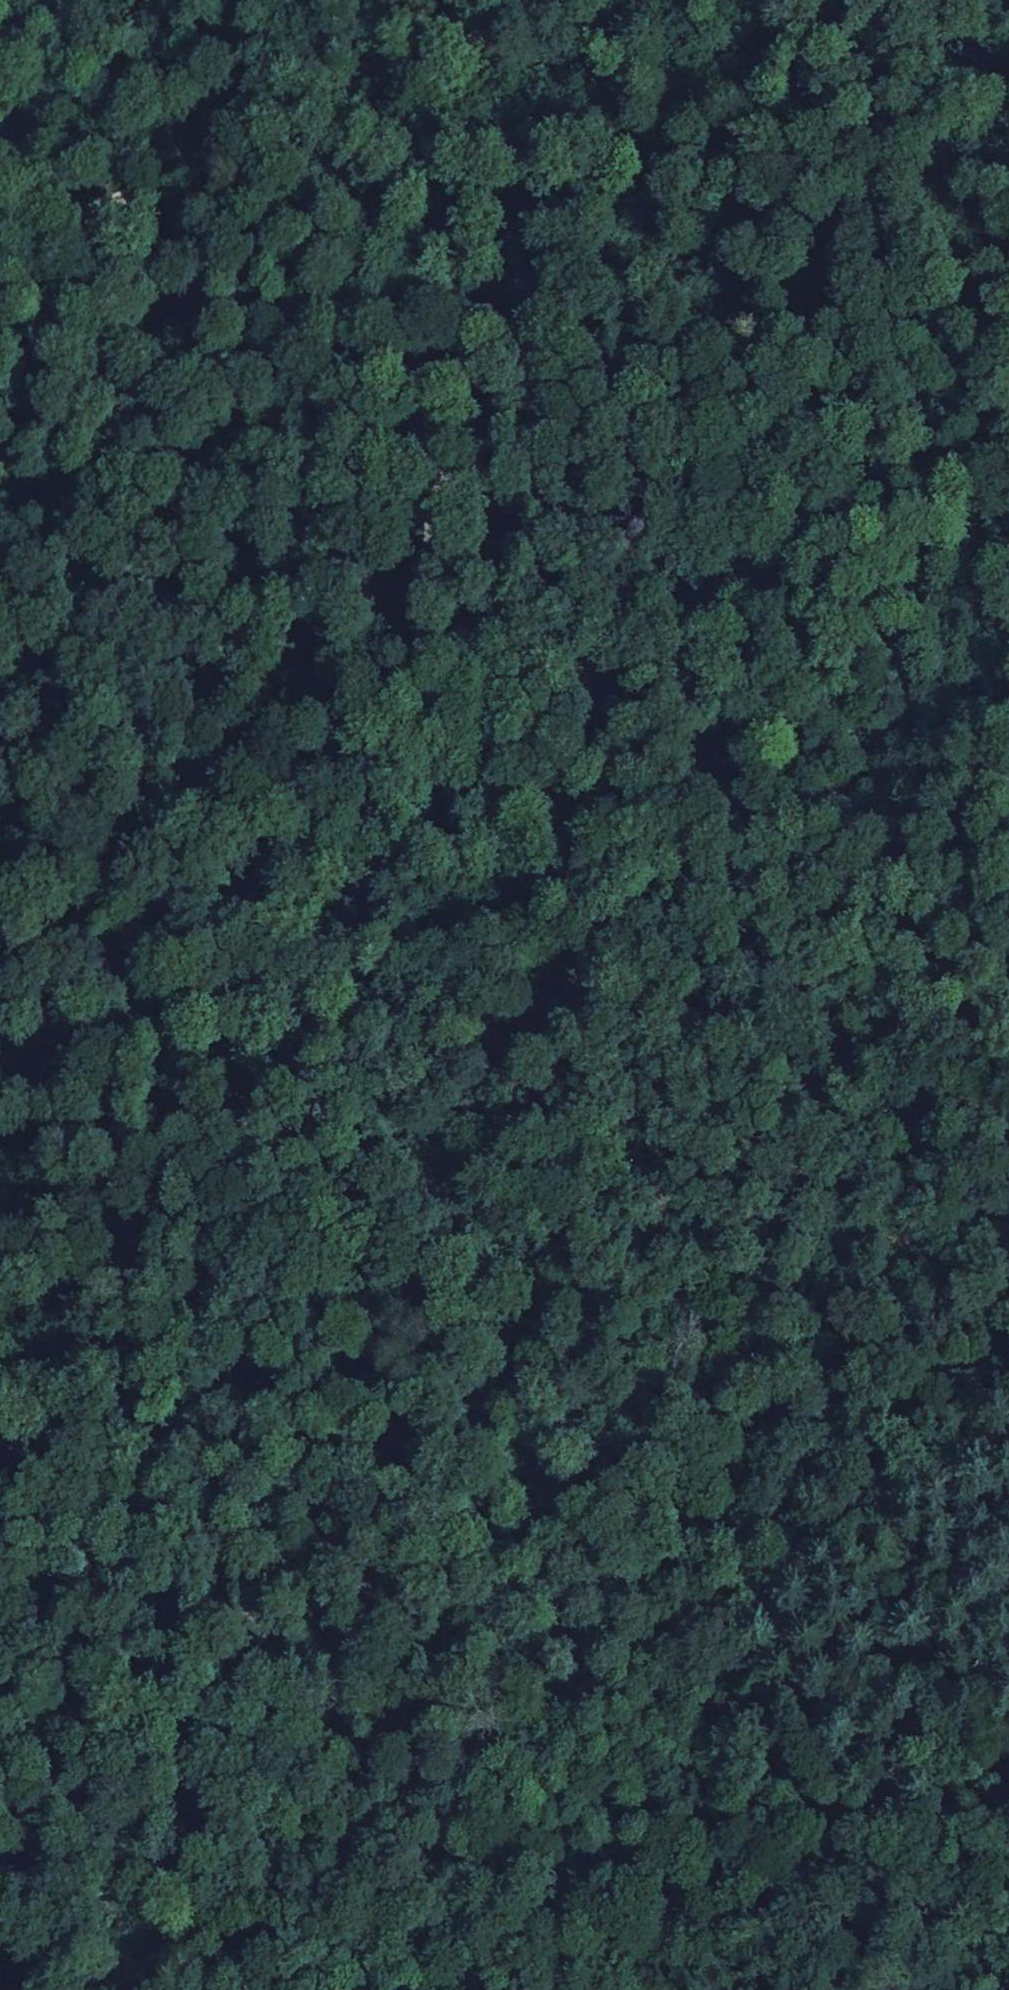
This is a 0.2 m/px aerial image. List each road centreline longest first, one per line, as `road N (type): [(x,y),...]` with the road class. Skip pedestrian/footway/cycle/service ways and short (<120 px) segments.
road 1 (track): [(106,1989),(711,1608)]
road 2 (track): [(711,1608),(1008,1419)]

